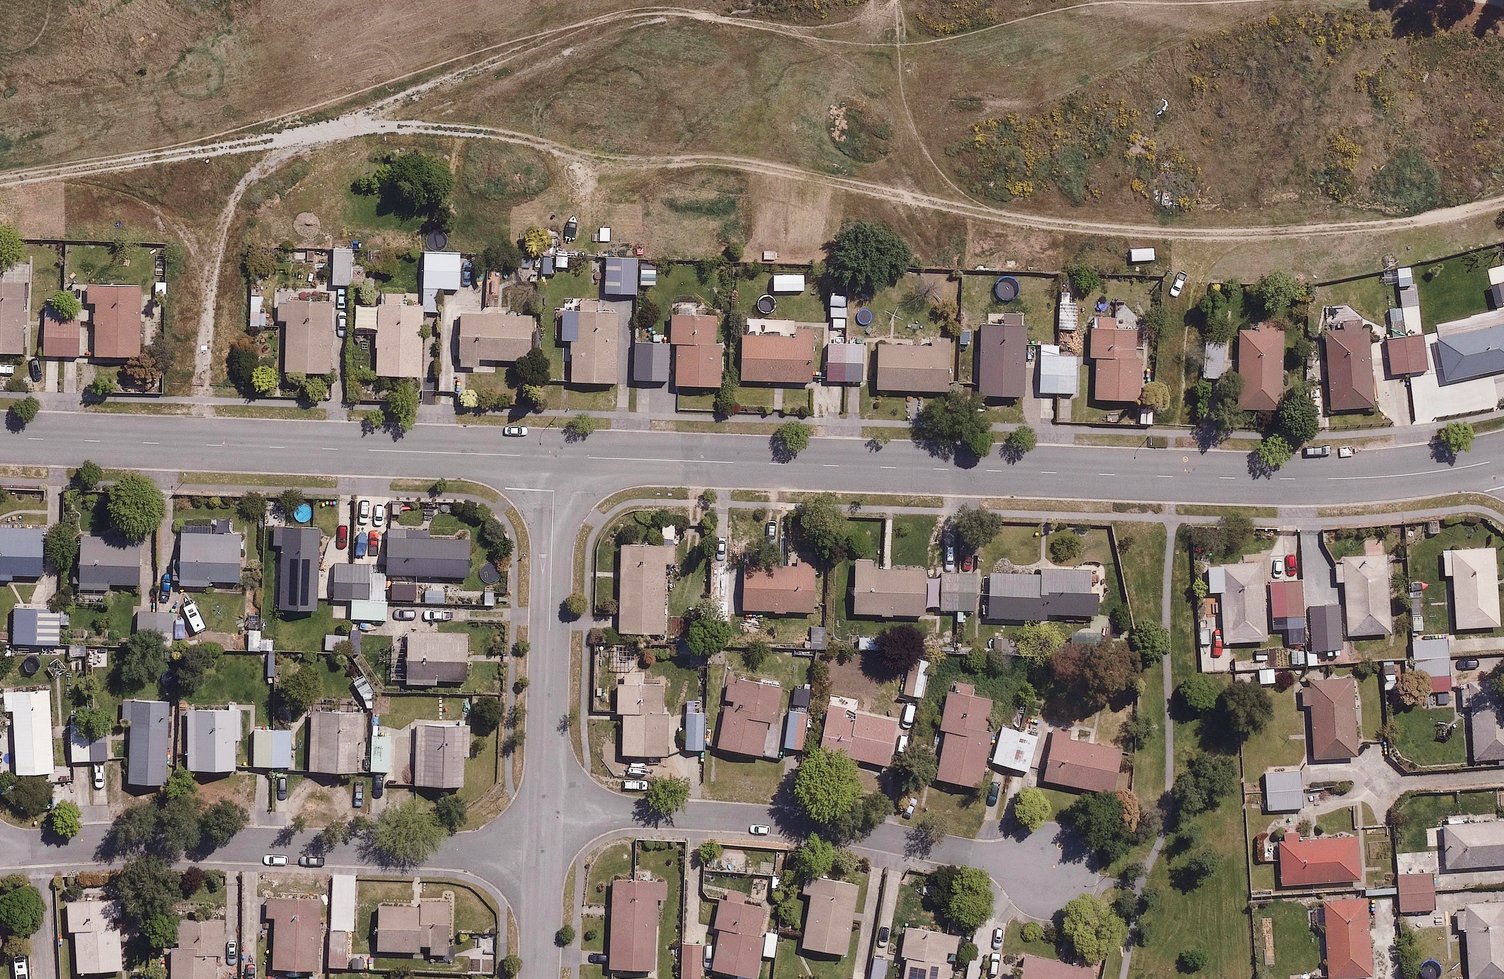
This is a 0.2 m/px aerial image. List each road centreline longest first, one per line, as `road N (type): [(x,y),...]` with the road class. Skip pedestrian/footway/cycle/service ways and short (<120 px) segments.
road 1 (track): [(0,179),(310,125),(415,121),(849,204),(1097,229),(1341,226),(1503,198)]
road 2 (residential): [(1503,459),(1312,479),(554,456)]
road 3 (residential): [(554,456),(0,438)]
road 4 (residential): [(0,850),(544,856)]
road 5 (residential): [(546,813),(800,824),(1052,869)]
road 6 (track): [(61,168),(121,190),(188,241),(213,324),(217,239),(236,198),(278,149),(327,125)]
road 7 (residential): [(546,813),(554,456)]
road 8 (residential): [(542,978),(544,856)]
road 9 (track): [(213,324),(210,444)]

